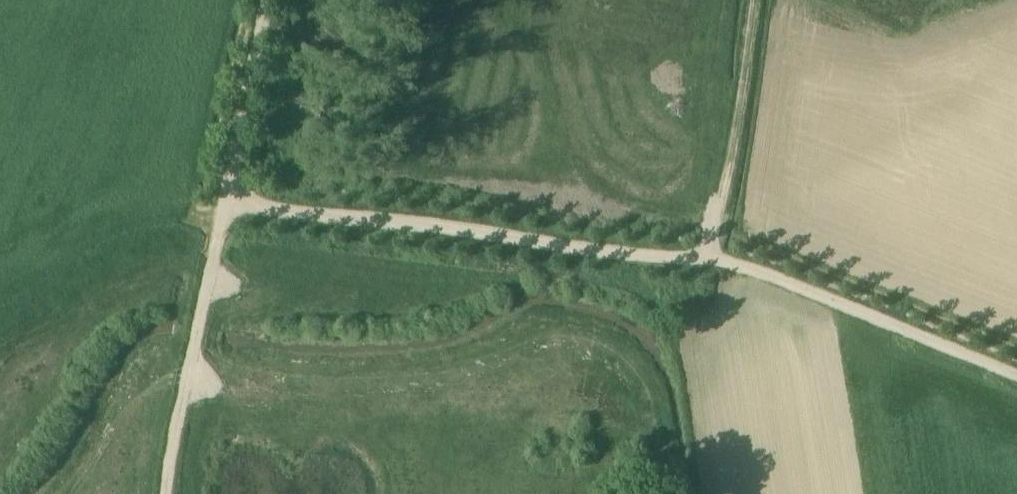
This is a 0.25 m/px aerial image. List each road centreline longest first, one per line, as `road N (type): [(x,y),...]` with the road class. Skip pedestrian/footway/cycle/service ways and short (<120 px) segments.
road 1 (track): [(225,203),(644,255),(709,256),(1016,372)]
road 2 (track): [(225,203),(167,493)]
road 3 (track): [(709,256),(756,0)]
road 4 (track): [(269,0),(225,203)]

